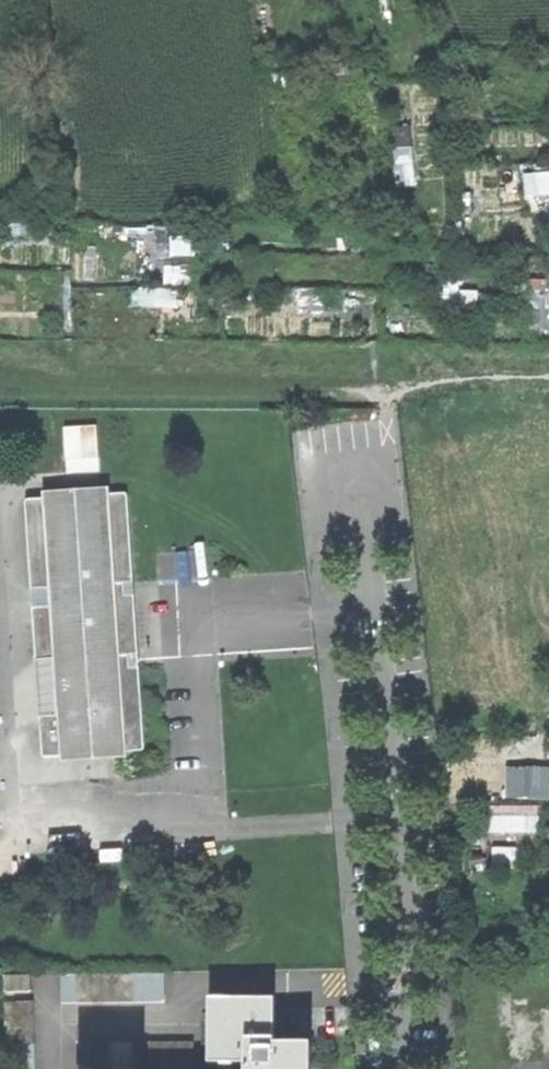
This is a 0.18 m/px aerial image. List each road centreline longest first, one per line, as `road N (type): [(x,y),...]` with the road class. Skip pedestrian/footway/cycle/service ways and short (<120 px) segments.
road 1 (residential): [(416,1068),(353,441)]
road 2 (track): [(0,378),(383,383)]
road 3 (track): [(548,381),(383,383)]

